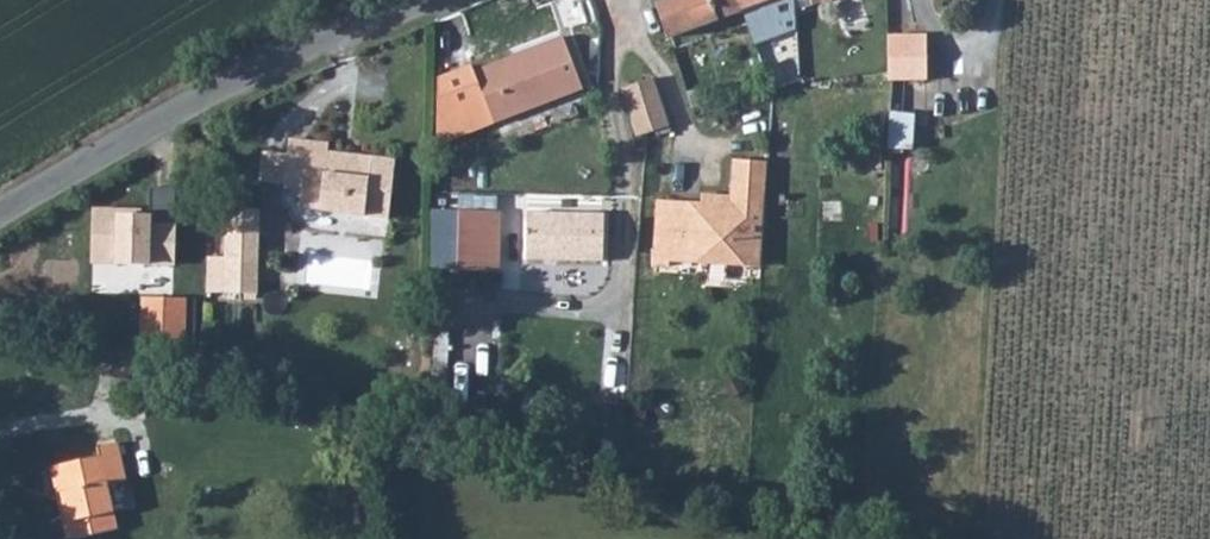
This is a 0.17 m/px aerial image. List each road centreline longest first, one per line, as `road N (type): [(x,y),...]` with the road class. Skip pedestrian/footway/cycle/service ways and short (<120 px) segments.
road 1 (unclassified): [(0,214),(210,96),(433,0)]

